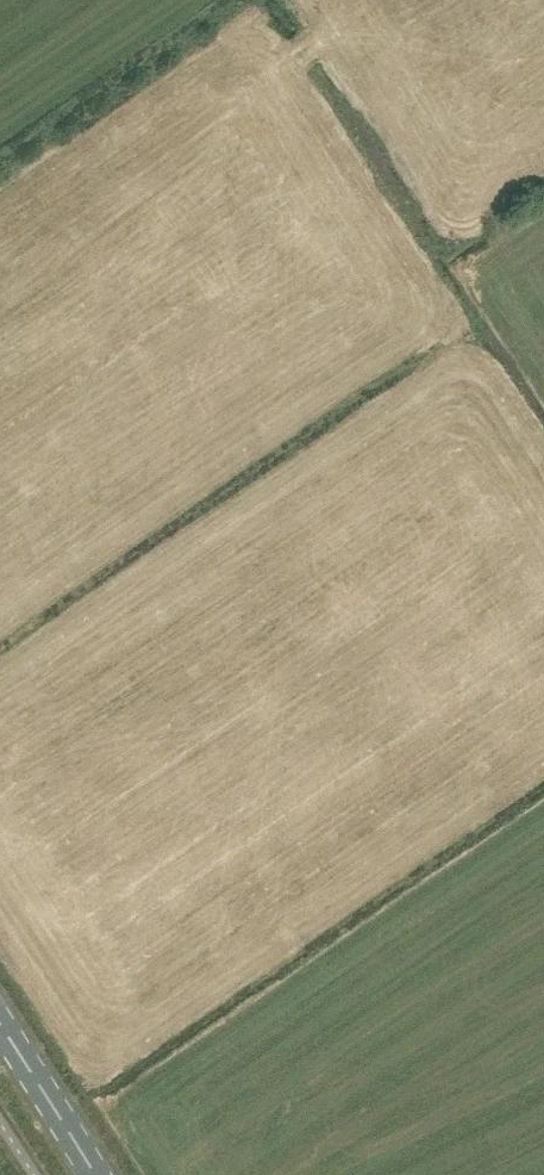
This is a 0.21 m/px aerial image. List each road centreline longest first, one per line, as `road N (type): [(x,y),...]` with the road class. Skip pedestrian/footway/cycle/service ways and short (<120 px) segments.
road 1 (primary): [(97,1174),(0,1025)]

